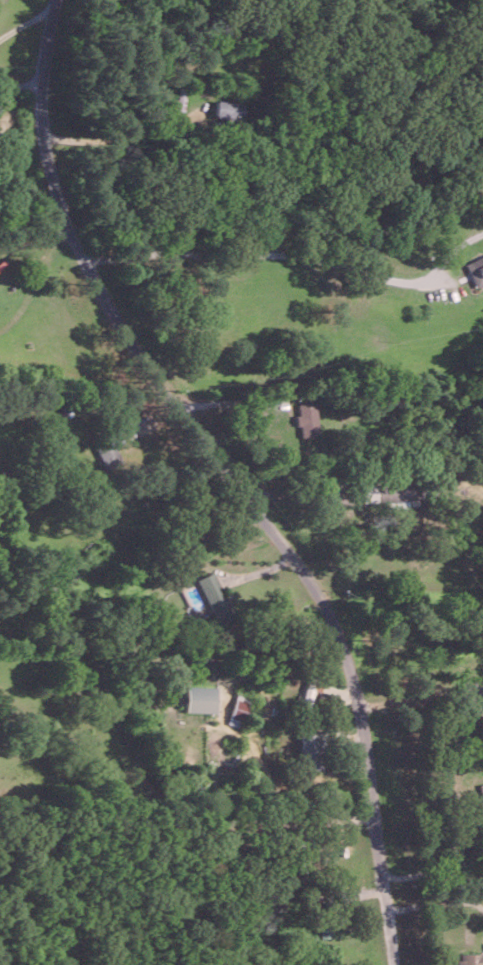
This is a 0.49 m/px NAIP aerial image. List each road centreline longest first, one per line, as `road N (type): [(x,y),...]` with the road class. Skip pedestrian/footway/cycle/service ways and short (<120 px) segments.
road 1 (residential): [(393,964),(367,751),(352,673),(325,606),(98,291),(43,155),(42,64),(58,0)]

